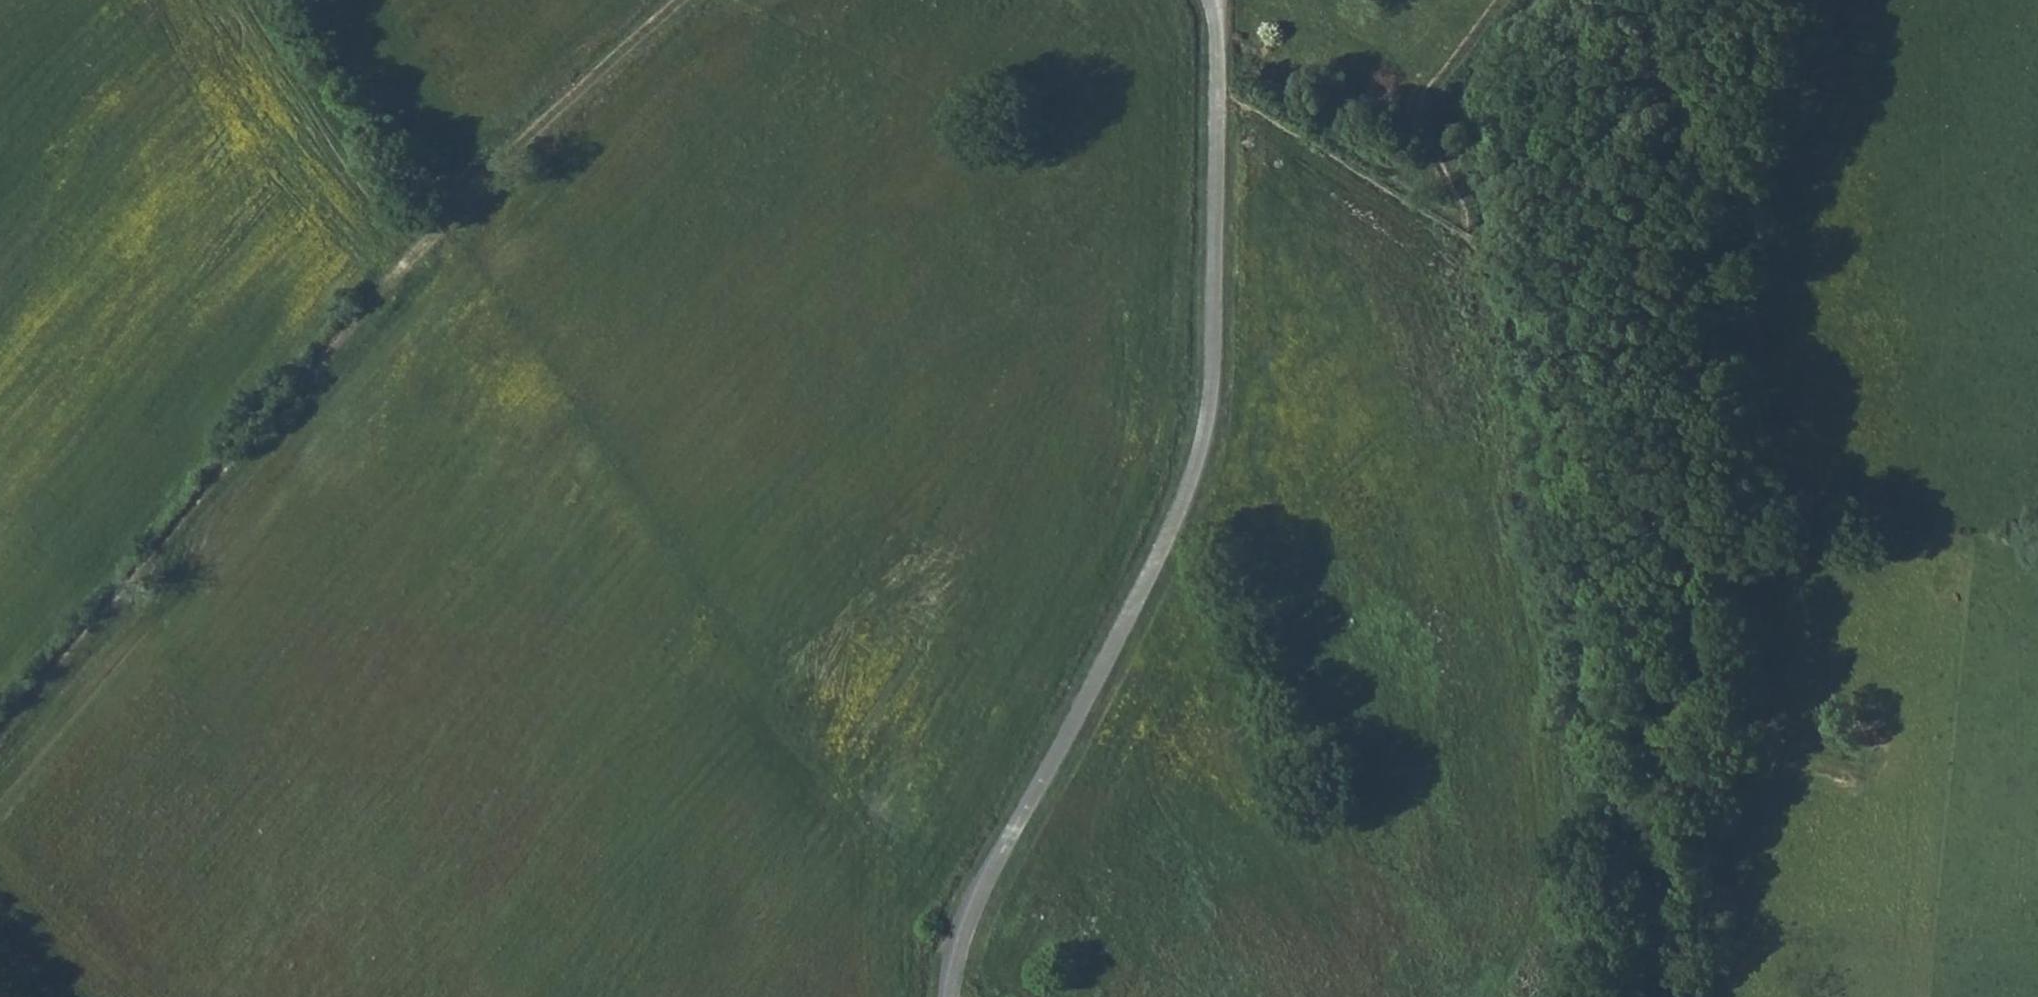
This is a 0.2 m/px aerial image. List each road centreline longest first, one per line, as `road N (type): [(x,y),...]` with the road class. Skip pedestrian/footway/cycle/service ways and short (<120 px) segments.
road 1 (unclassified): [(1214,2),(1220,421),(1150,608),(976,915),(960,996)]
road 2 (track): [(0,740),(259,414),(510,144),(670,0)]

